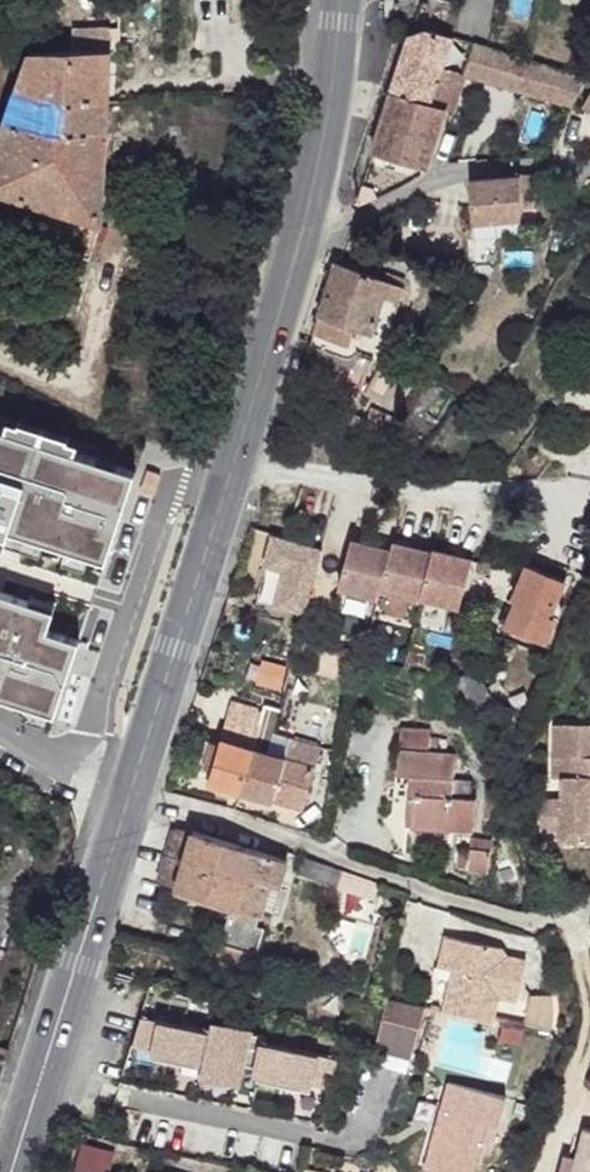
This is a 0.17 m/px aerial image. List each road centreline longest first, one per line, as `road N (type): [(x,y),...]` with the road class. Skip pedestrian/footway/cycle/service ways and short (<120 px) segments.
road 1 (residential): [(589,910),(553,922),(135,796)]
road 2 (primary): [(135,796),(16,1171)]
road 3 (residential): [(235,489),(172,487),(76,767)]
road 4 (primary): [(235,489),(135,796)]
road 5 (primary): [(316,220),(235,489)]
road 6 (residential): [(589,171),(527,168),(448,179),(316,220)]
road 7 (primary): [(345,0),(336,121),(316,220)]

